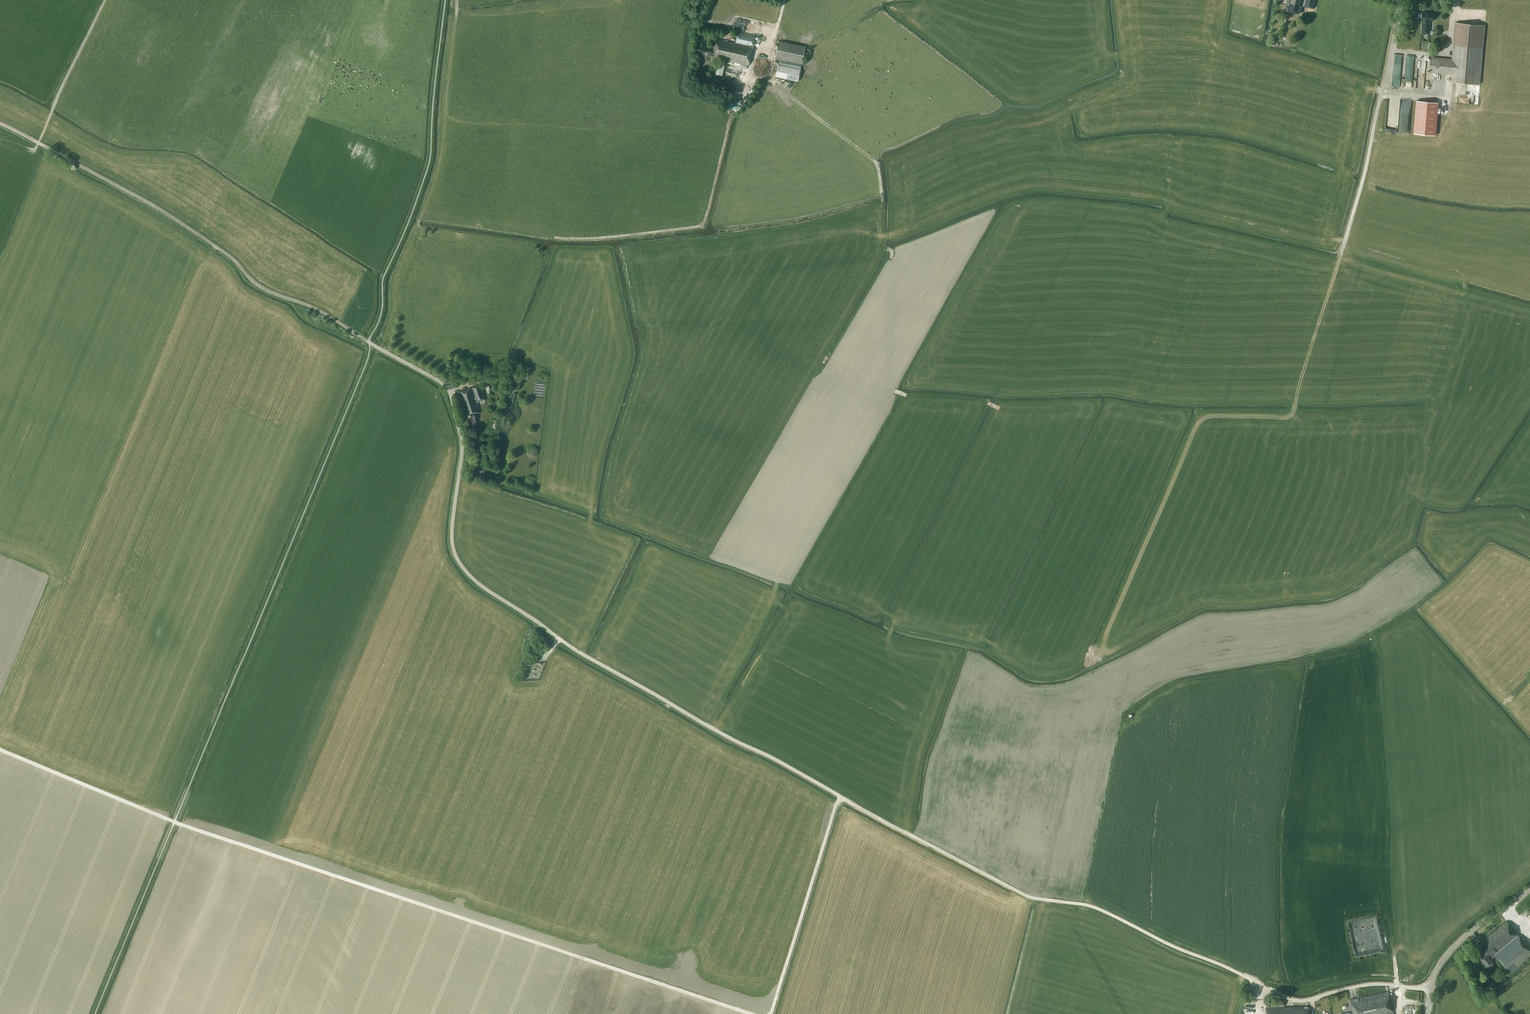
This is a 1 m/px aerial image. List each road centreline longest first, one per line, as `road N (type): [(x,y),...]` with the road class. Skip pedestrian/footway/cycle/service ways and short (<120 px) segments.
road 1 (unclassified): [(1431,989),(1368,984),(1293,1000),(1094,907),(1024,894),(587,656),(466,571),(452,536),(463,443),(450,391),(369,342)]
road 2 (track): [(369,342),(255,284),(172,217),(0,125)]
road 3 (track): [(840,796),(771,1013)]
road 4 (track): [(753,72),(879,164),(882,200)]
road 5 (track): [(174,822),(0,750)]
road 6 (track): [(1342,253),(1383,92)]
road 7 (unclassified): [(1431,989),(1451,950),(1529,889)]

